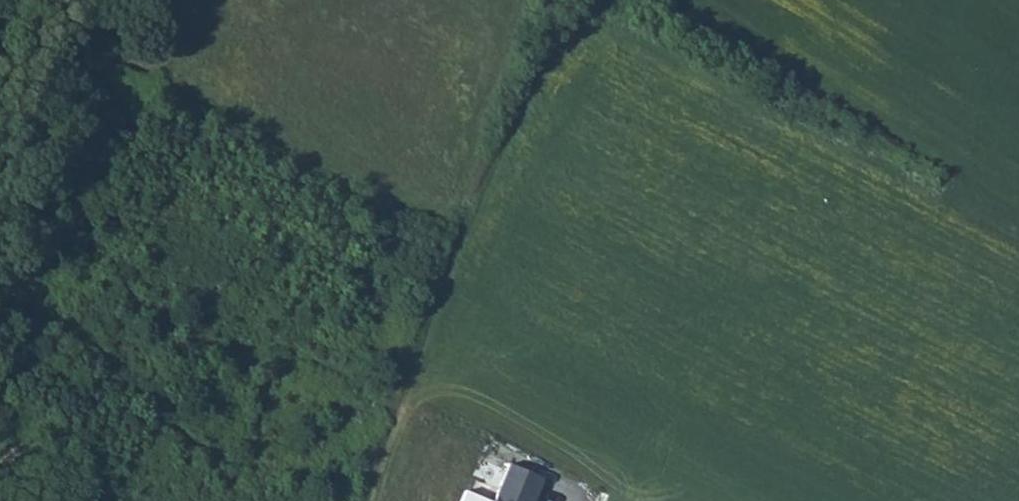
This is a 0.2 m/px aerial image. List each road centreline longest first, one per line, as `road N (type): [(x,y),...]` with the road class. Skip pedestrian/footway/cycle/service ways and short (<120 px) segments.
road 1 (track): [(580,0),(468,229),(404,385),(373,500)]

